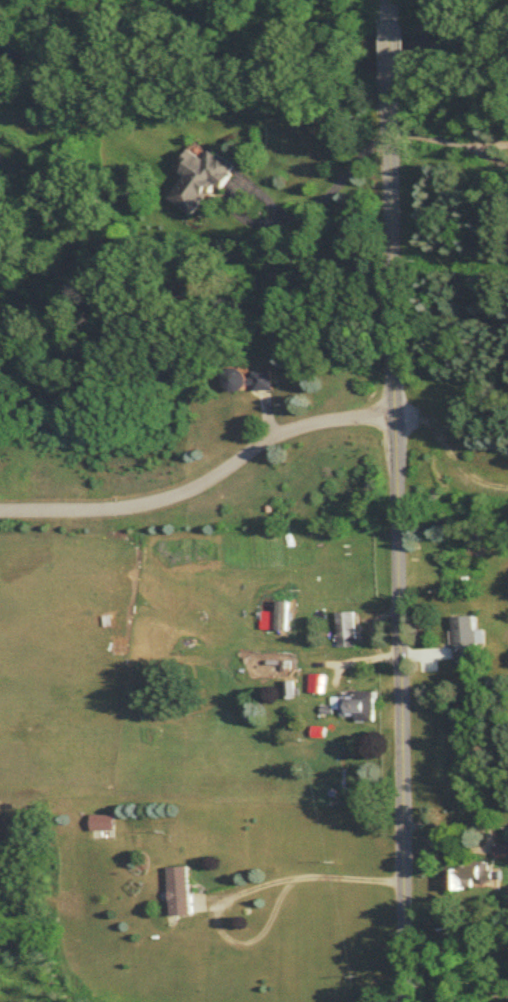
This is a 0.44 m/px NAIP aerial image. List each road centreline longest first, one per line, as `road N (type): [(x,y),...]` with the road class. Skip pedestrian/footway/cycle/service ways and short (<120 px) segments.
road 1 (tertiary): [(404,1001),(397,343)]
road 2 (tertiary): [(397,343),(392,75)]

